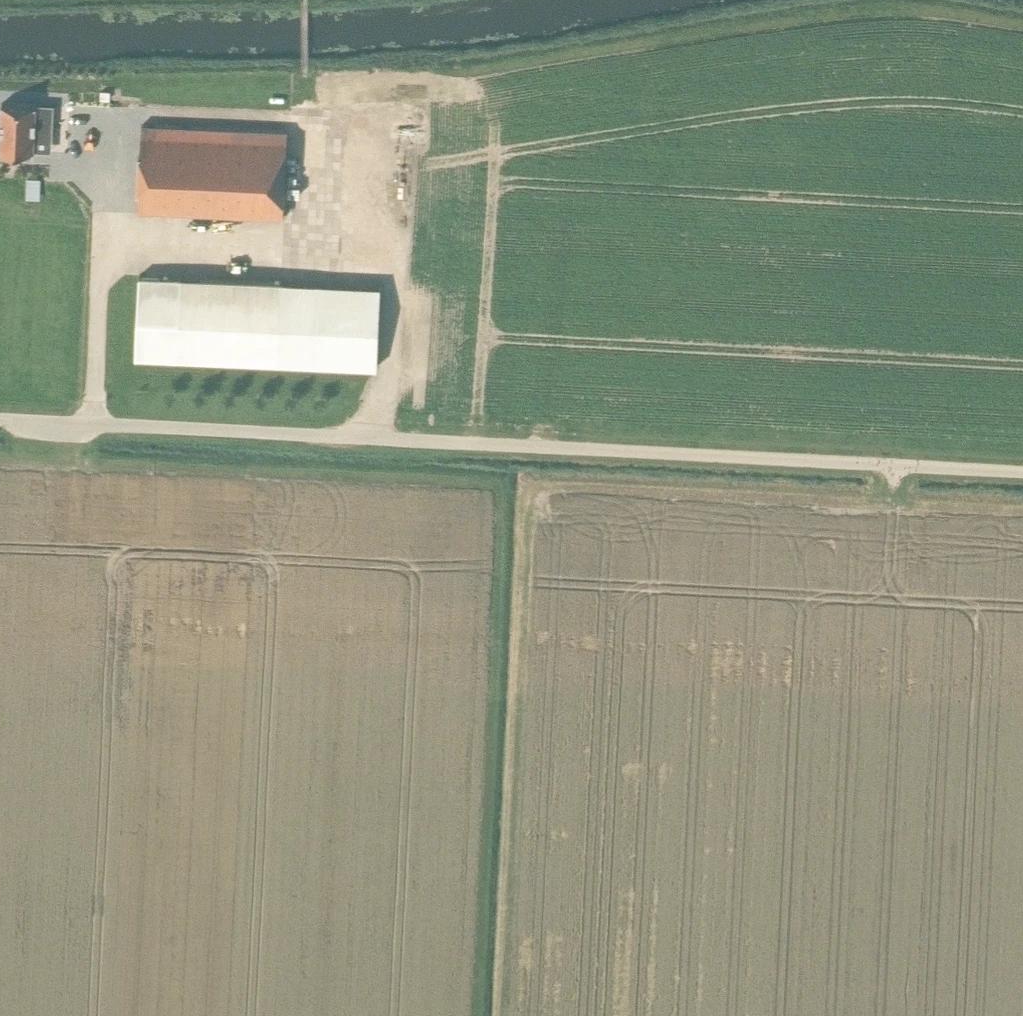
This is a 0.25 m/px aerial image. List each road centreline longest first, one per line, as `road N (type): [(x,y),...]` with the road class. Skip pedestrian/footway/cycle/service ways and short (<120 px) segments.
road 1 (unclassified): [(1022,471),(0,419)]

